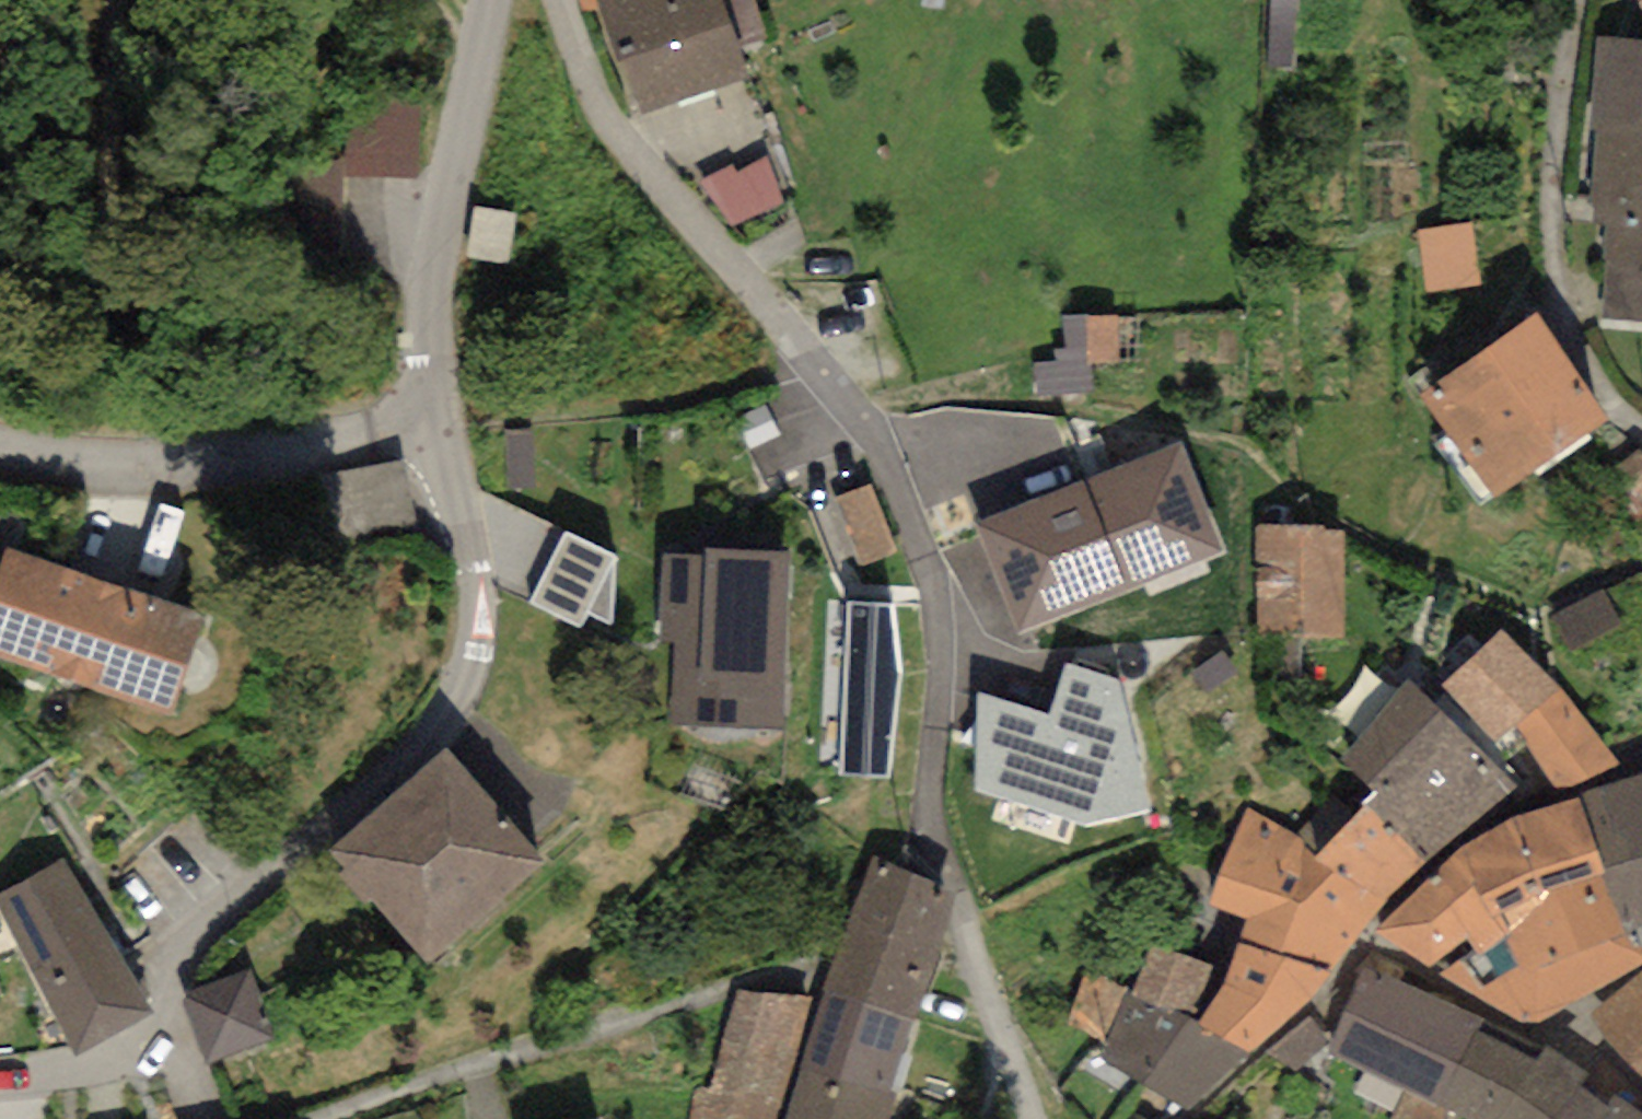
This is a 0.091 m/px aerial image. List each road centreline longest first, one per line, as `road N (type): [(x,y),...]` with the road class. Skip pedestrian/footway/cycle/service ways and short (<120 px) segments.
road 1 (residential): [(562,0),(598,111),(898,478),(942,661),(933,801),(1033,1118)]
road 2 (residential): [(431,419),(481,597),(477,650),(454,696),(390,769),(191,928),(161,983),(176,1027),(71,1081),(0,1081)]
road 3 (residential): [(0,447),(130,466),(244,462),(431,419)]
road 4 (residential): [(490,0),(433,308),(426,367),(431,419)]
road 5 (residential): [(1576,0),(1561,65),(1551,250),(1579,337),(1618,408)]

